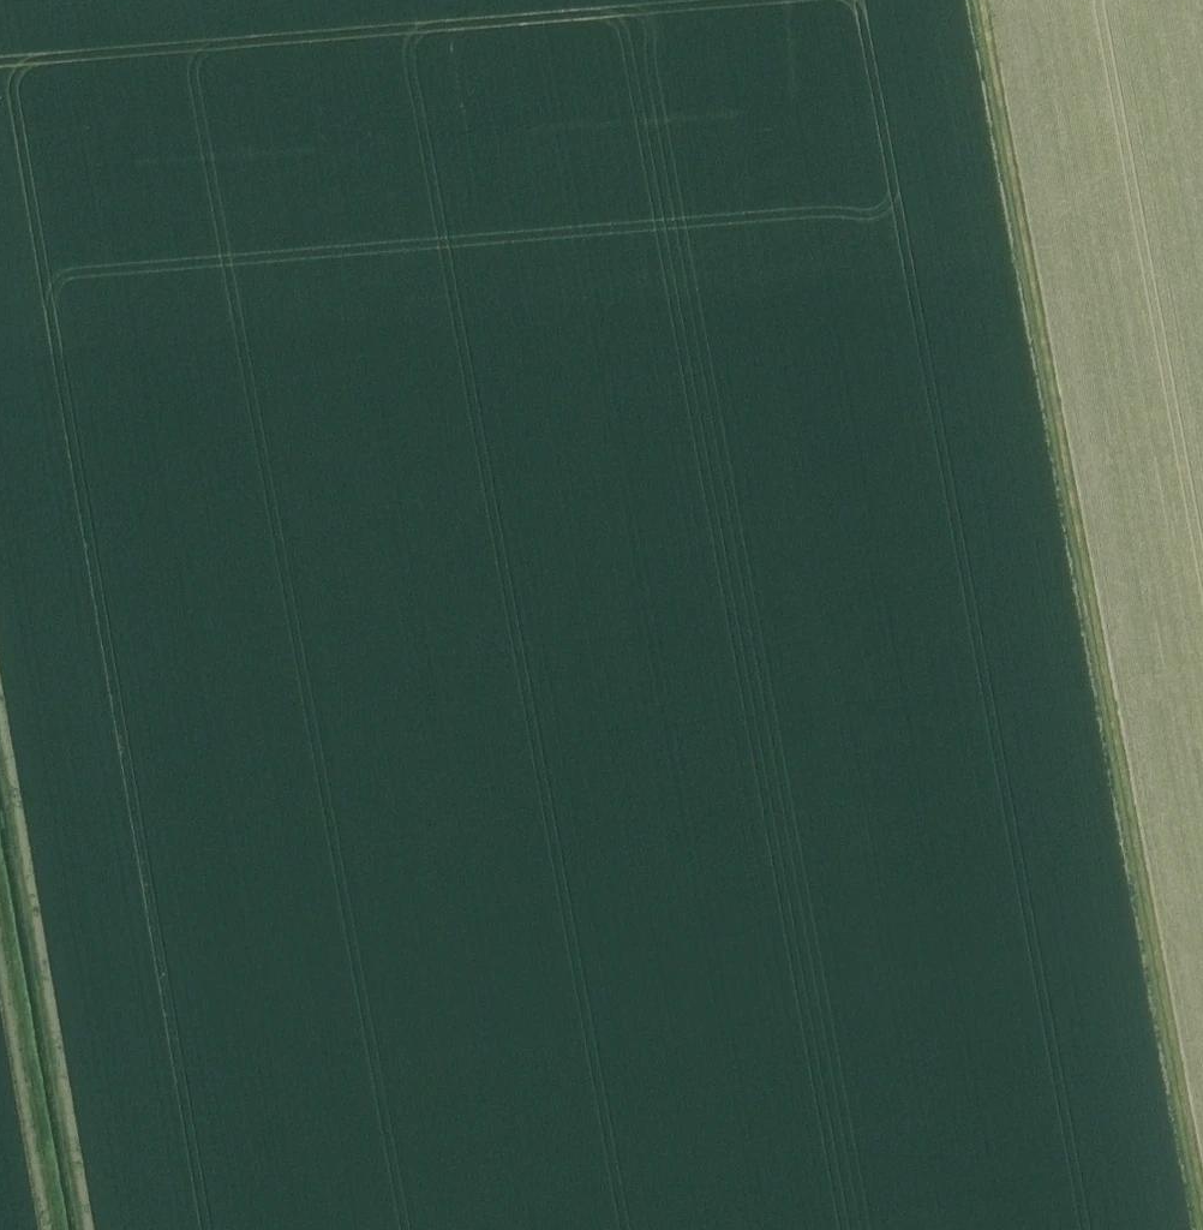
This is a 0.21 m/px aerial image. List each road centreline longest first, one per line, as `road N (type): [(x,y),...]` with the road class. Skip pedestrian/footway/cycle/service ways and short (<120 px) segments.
road 1 (track): [(1202,1195),(982,0)]

